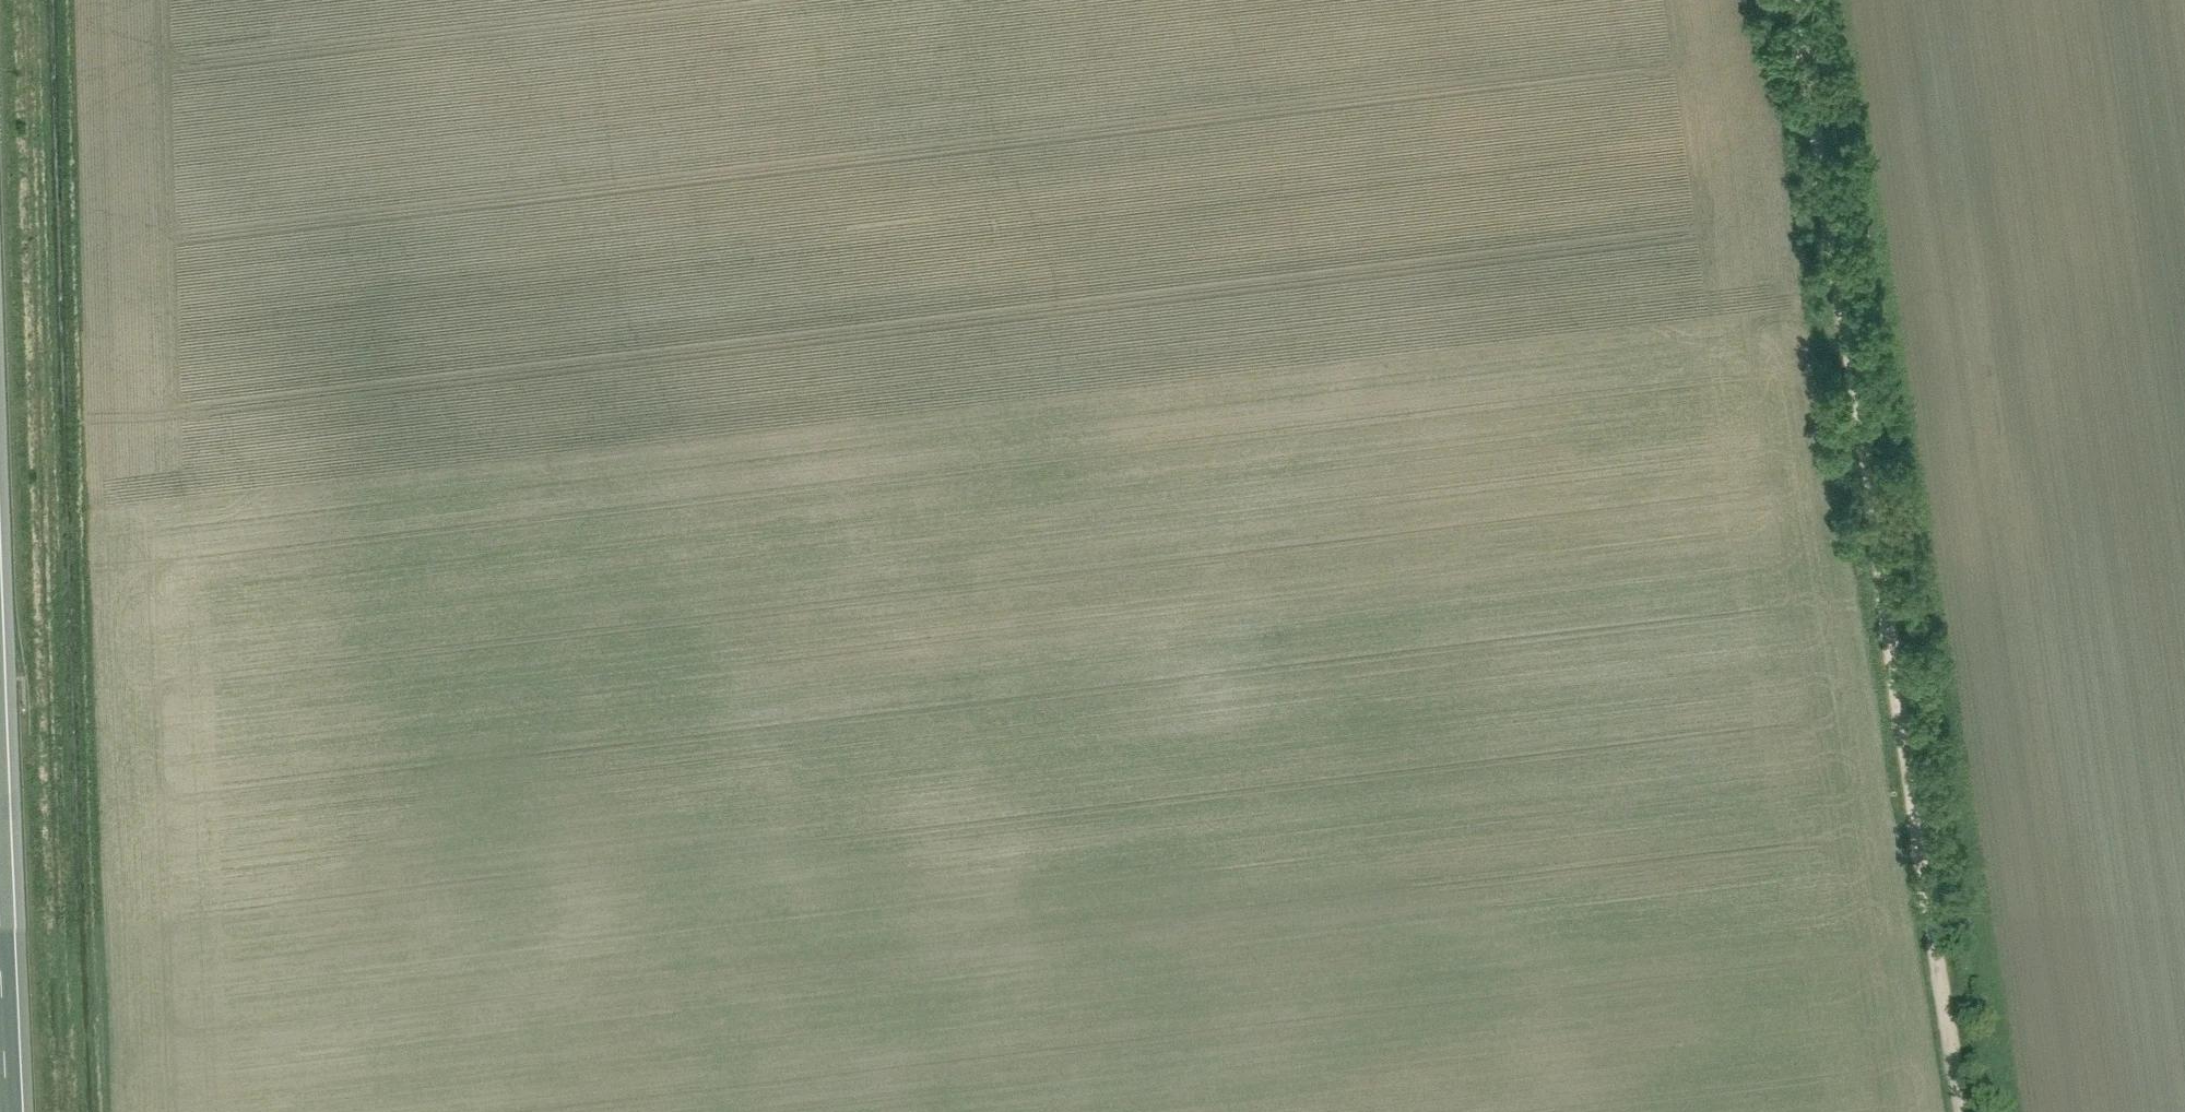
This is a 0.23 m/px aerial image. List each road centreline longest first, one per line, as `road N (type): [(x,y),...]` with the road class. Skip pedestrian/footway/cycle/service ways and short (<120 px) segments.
road 1 (track): [(1792,0),(1891,626),(1982,1111)]
road 2 (motorway): [(10,1111),(0,911)]

